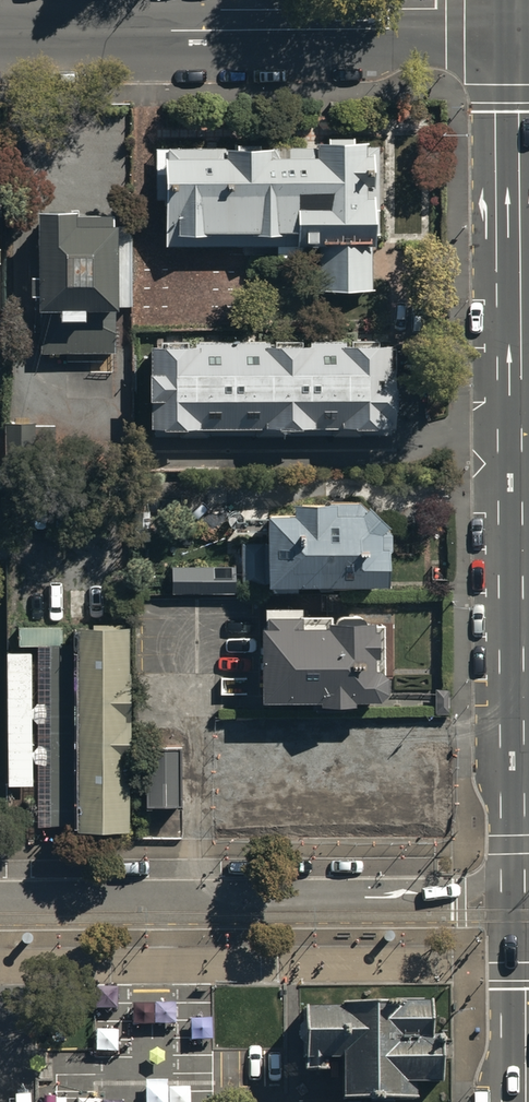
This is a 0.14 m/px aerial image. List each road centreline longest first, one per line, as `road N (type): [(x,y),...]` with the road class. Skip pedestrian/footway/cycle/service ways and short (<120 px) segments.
road 1 (secondary): [(525,894),(518,28)]
road 2 (unclassified): [(0,897),(525,894)]
road 3 (tertiary): [(0,32),(518,28)]
road 4 (secondary): [(526,1101),(525,894)]

